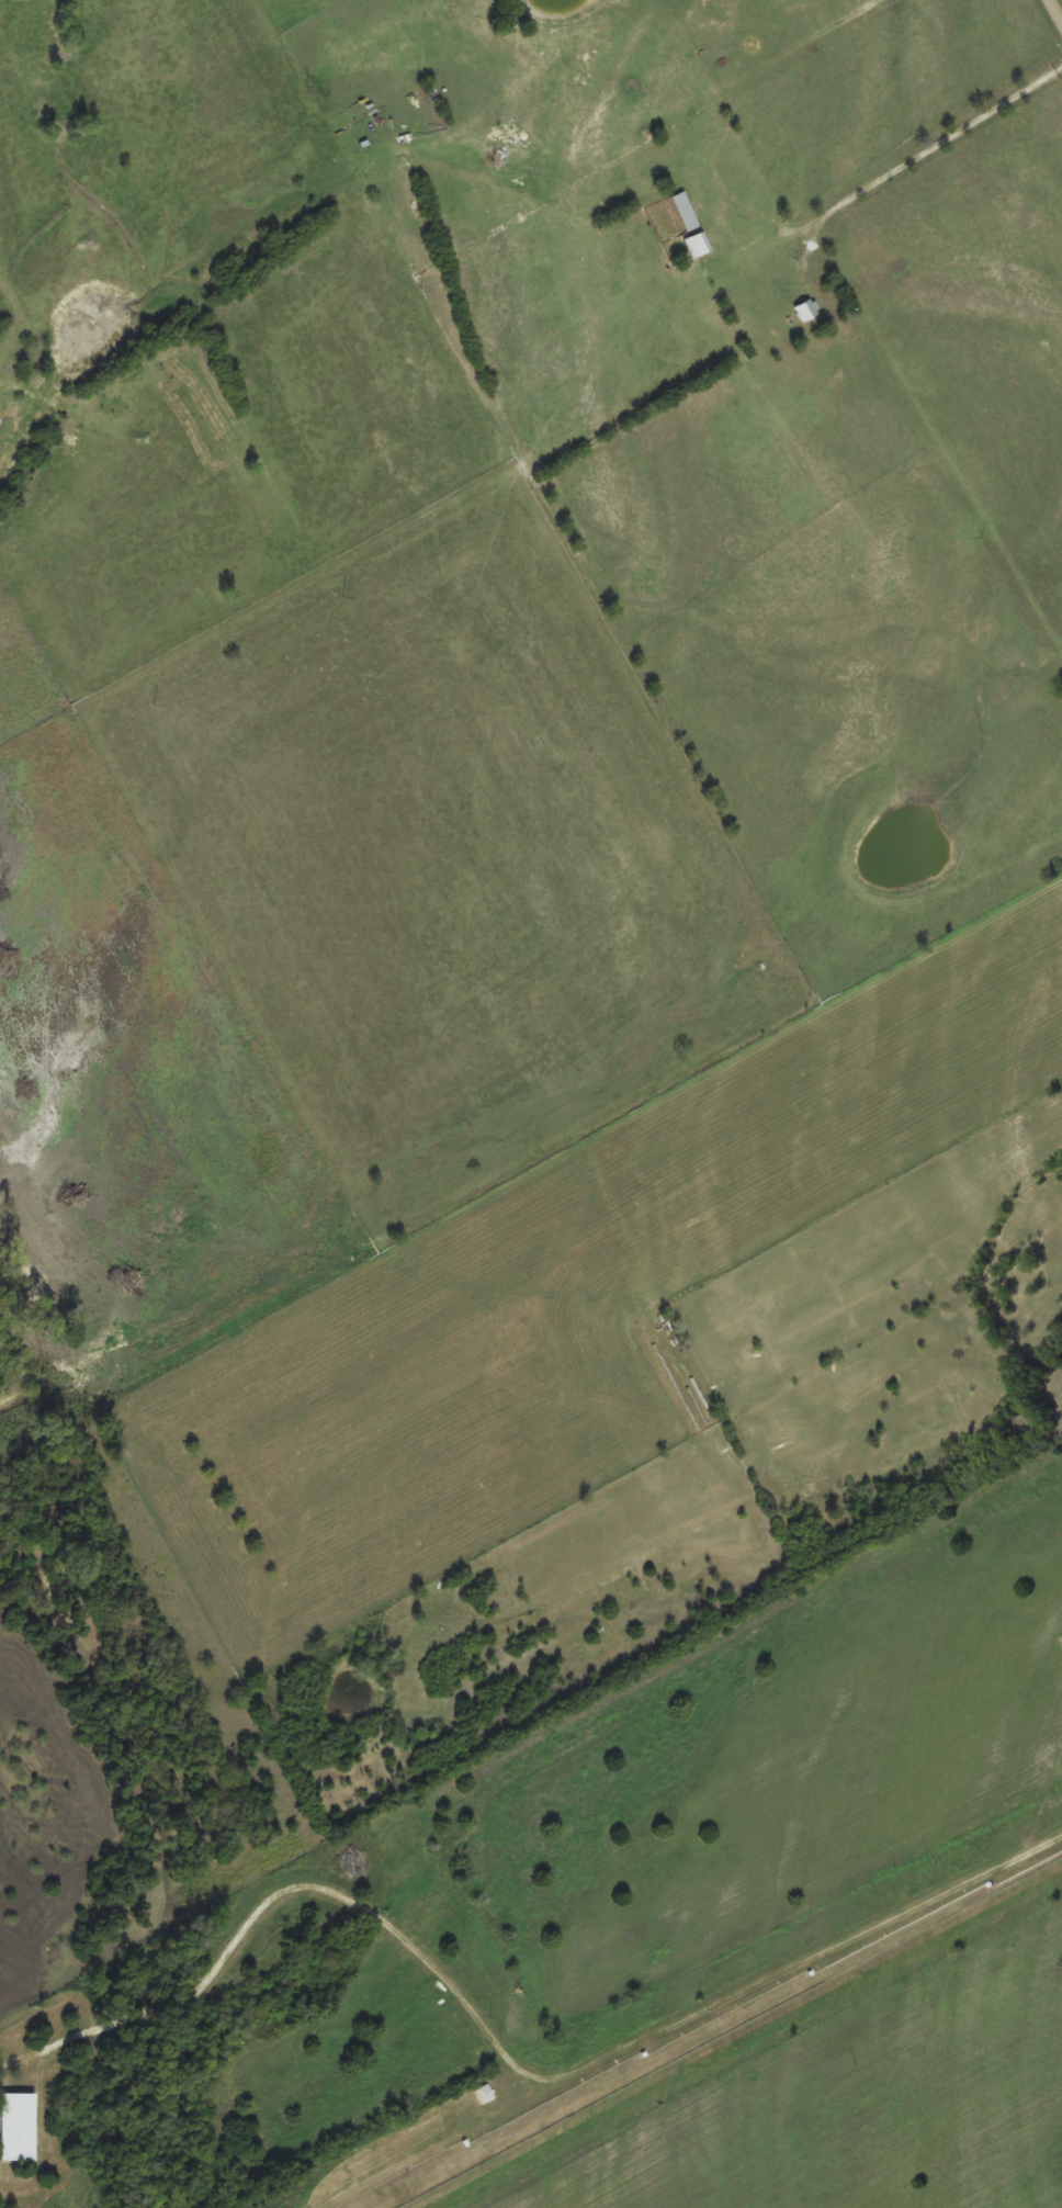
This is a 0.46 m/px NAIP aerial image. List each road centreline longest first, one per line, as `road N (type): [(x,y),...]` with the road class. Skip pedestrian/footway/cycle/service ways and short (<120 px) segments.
road 1 (residential): [(334,2185),(1061,1830)]

